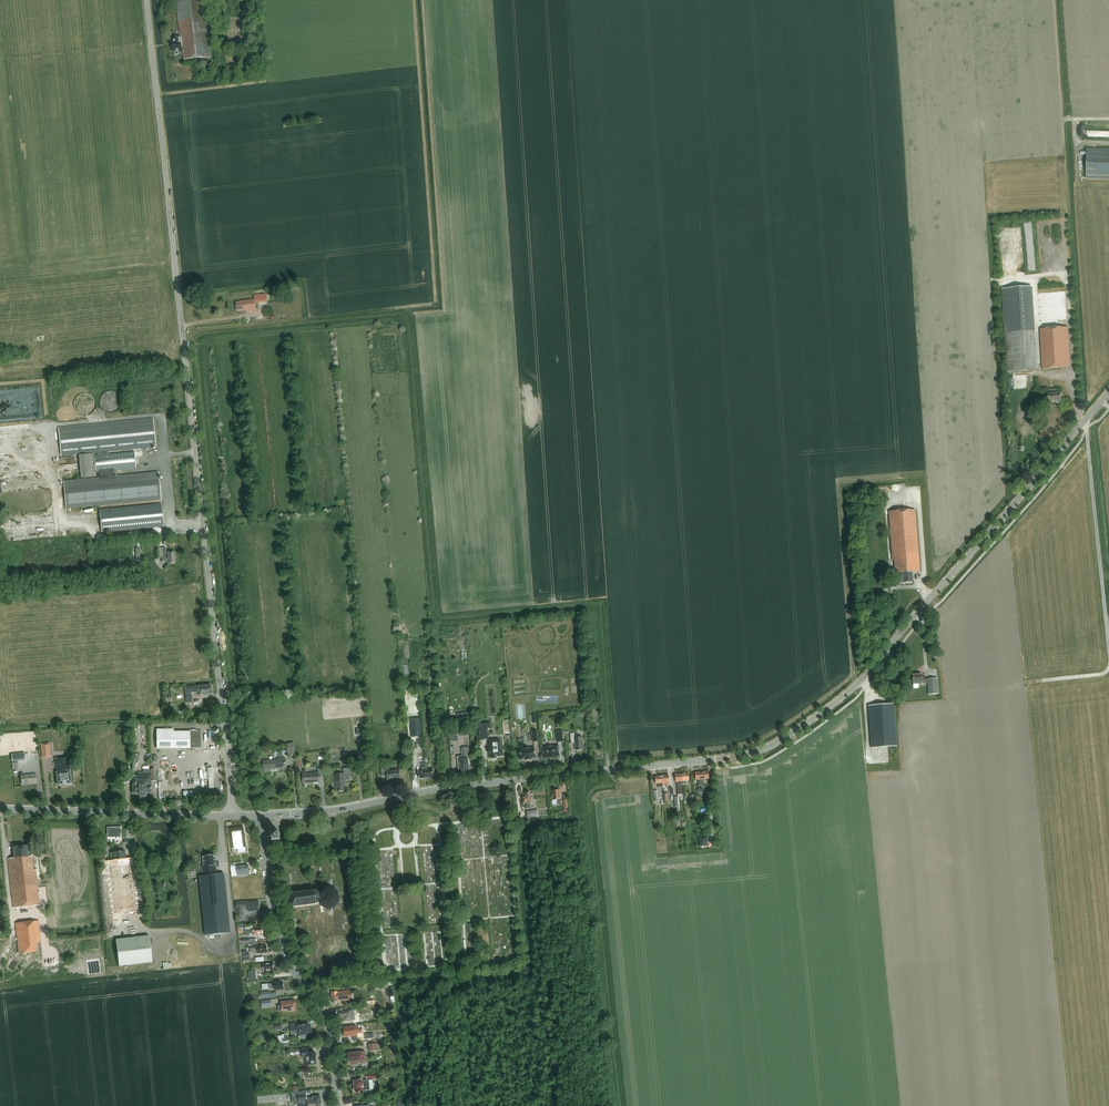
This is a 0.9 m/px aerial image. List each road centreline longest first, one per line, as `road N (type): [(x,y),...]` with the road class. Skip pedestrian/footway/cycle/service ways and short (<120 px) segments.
road 1 (tertiary): [(259,816),(723,758),(771,745),(864,679),(1108,393)]
road 2 (tertiary): [(233,816),(146,0)]
road 3 (secondary): [(338,1105),(332,1041),(281,939),(259,816)]
road 4 (secondary): [(233,816),(0,809)]

